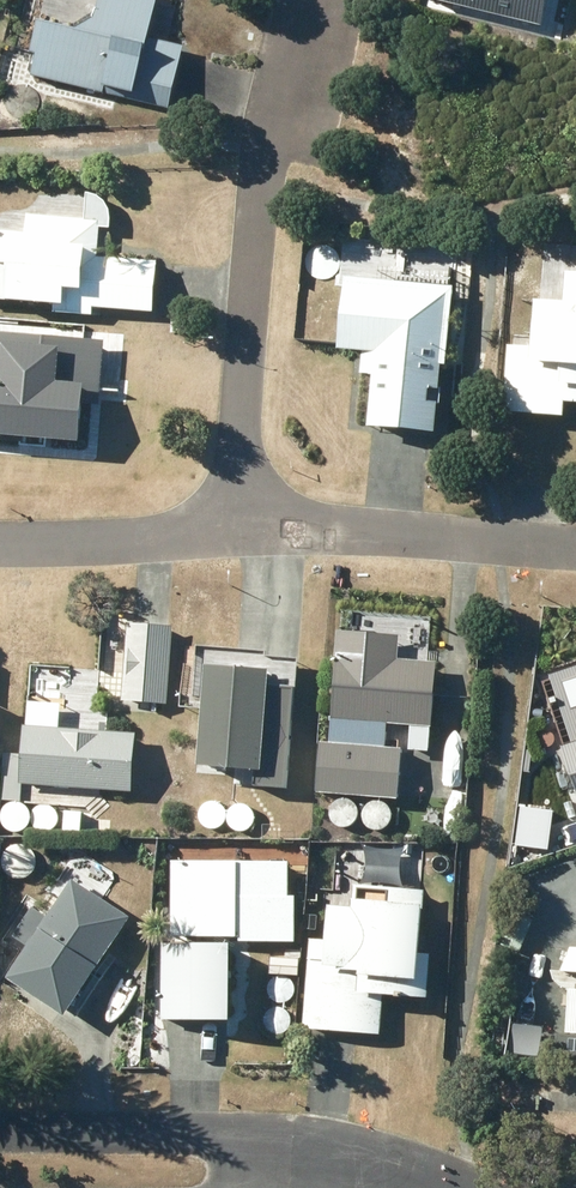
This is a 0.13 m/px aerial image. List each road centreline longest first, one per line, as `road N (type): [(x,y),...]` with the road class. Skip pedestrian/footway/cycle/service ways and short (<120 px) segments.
road 1 (residential): [(248,527),(266,145),(297,0)]
road 2 (residential): [(248,527),(575,542)]
road 3 (residential): [(0,1111),(245,1118),(320,1150)]
road 4 (residential): [(320,1150),(239,1170),(0,1168)]
road 5 (residential): [(0,537),(248,527)]
road 6 (residential): [(320,1150),(444,1168),(477,1187)]

